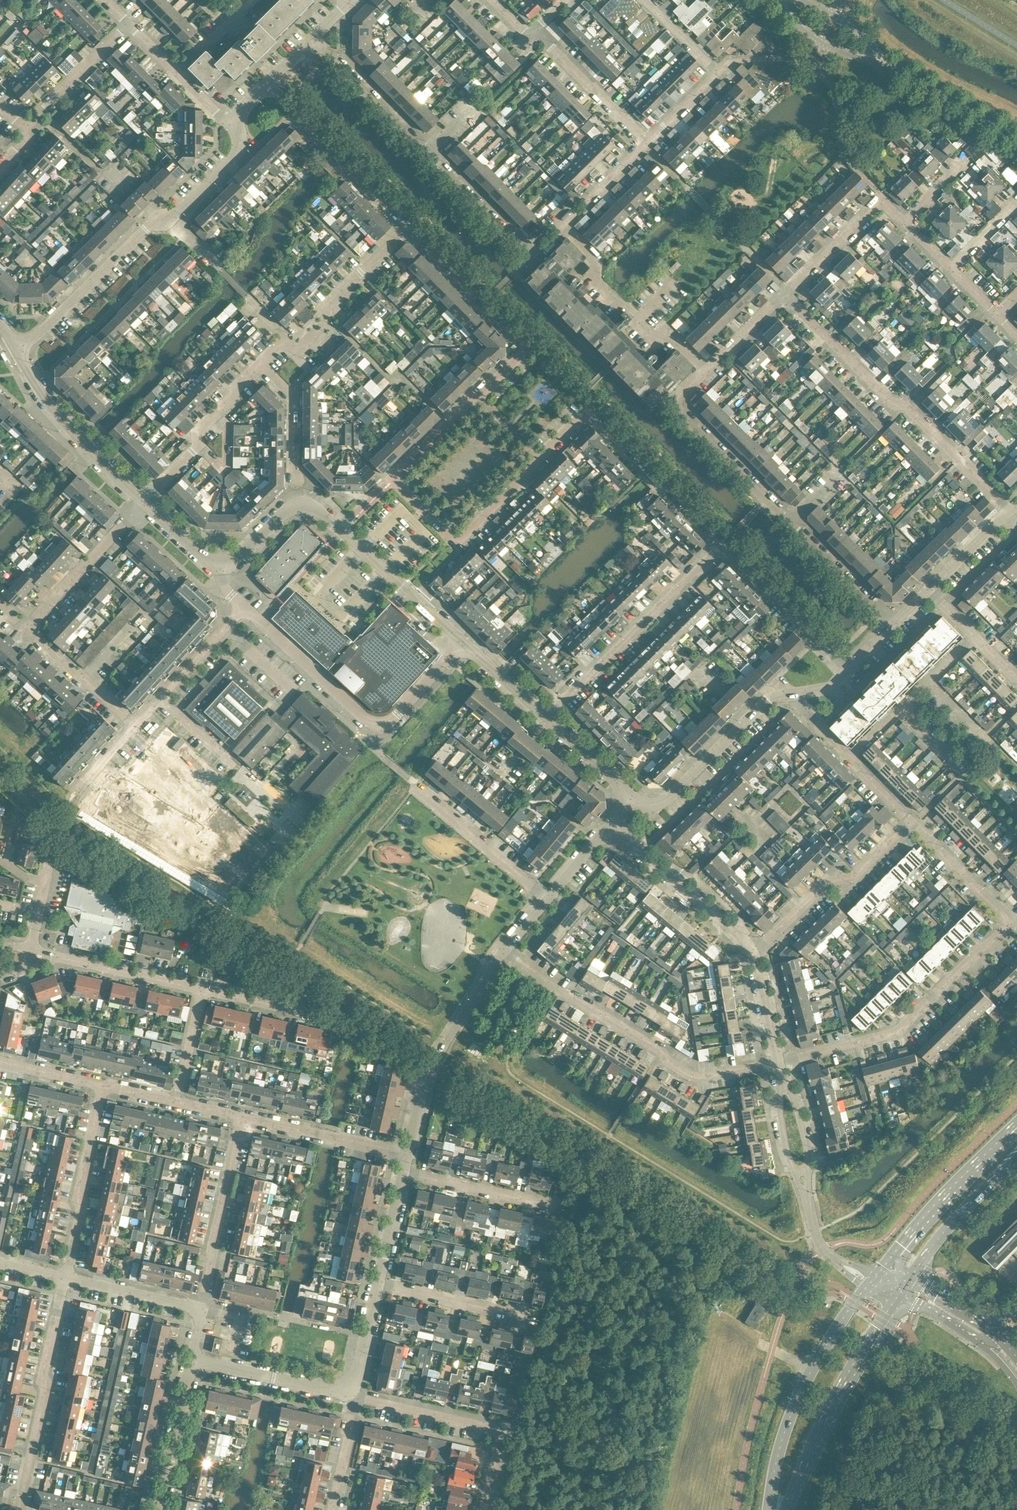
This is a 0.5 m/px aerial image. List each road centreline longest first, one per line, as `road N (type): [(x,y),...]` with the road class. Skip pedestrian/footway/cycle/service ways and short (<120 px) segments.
road 1 (residential): [(778,1062),(897,1032),(1005,931),(1005,913),(913,819)]
road 2 (residential): [(894,625),(681,410),(682,397),(705,373)]
road 3 (residential): [(1015,516),(784,295)]
road 4 (residential): [(778,1062),(693,1076),(501,952)]
road 5 (residential): [(537,253),(317,36)]
road 6 (residential): [(466,642),(379,727),(245,609)]
road 7 (residential): [(544,718),(722,543)]
road 8 (secondary): [(867,1287),(787,1426),(770,1509)]
road 9 (secondary): [(787,1509),(834,1407),(899,1298)]
road 10 (residential): [(477,396),(521,353),(521,337),(410,224)]
road 11 (residential): [(18,1509),(65,1278)]
road 12 (residential): [(408,1157),(430,1065),(501,952)]
road 13 (residential): [(482,1509),(497,1432),(357,1397)]
road 14 (residential): [(260,363),(282,343),(297,350),(325,323),(325,307),(410,224)]
road 15 (residential): [(466,642),(300,503)]
road 16 (residential): [(755,954),(825,884),(853,877),(913,819)]
road 17 (residential): [(393,479),(458,543),(541,460)]
road 18 (residential): [(705,373),(620,305),(595,279),(595,261),(563,229)]
road 19 (residential): [(627,793),(657,803),(769,699),(791,695)]
road 20 (secondary): [(1016,1122),(879,1272)]
road 21 (residential): [(647,142),(718,73),(645,0)]
road 22 (residential): [(410,224),(271,83)]
road 23 (residential): [(145,502),(56,413),(19,352)]
road 24 (residential): [(65,1278),(103,1087)]
road 25 (residential): [(202,1309),(241,1119)]
road 26 (residential): [(755,954),(611,827)]
road 27 (residential): [(19,352),(156,218)]
road 28 (residential): [(722,543),(592,413)]
road 29 (residential): [(145,502),(260,363)]
road 30 (residential): [(847,671),(722,543)]
road 31 (residential): [(27,631),(145,502)]
road 32 (residential): [(851,757),(975,636)]
road 33 (residential): [(408,1157),(241,1119)]
road 34 (residential): [(545,899),(417,788)]
road 35 (residential): [(541,1322),(379,1286)]
road 36 (secondary): [(909,1282),(1016,1158)]
road 37 (residential): [(350,1387),(334,1392),(191,1359)]
road 38 (residential): [(561,1208),(405,1173)]
road 39 (residential): [(647,142),(530,34)]
road 40 (residential): [(158,1509),(191,1359)]
road 41 (residential): [(202,989),(53,956)]
road 42 (residential): [(136,728),(27,631)]
road 43 (tertiary): [(774,0),(825,44),(895,67)]
road 44 (residential): [(202,1309),(65,1278)]
road 45 (residential): [(34,128),(129,25)]
road 46 (residential): [(129,25),(228,124)]
road 47 (tertiary): [(1016,137),(895,67)]
road 48 (residential): [(156,218),(169,219),(238,153),(228,124)]
road 49 (residential): [(784,295),(882,202)]
road 50 (residential): [(330,1018),(202,989)]
road 51 (residential): [(293,474),(292,401),(260,363)]
road 52 (residential): [(163,699),(245,609)]
road 53 (residential): [(563,229),(647,142)]
road 54 (residential): [(782,1080),(786,1149),(807,1195)]
road 55 (residential): [(807,1195),(806,1144),(782,1080)]

